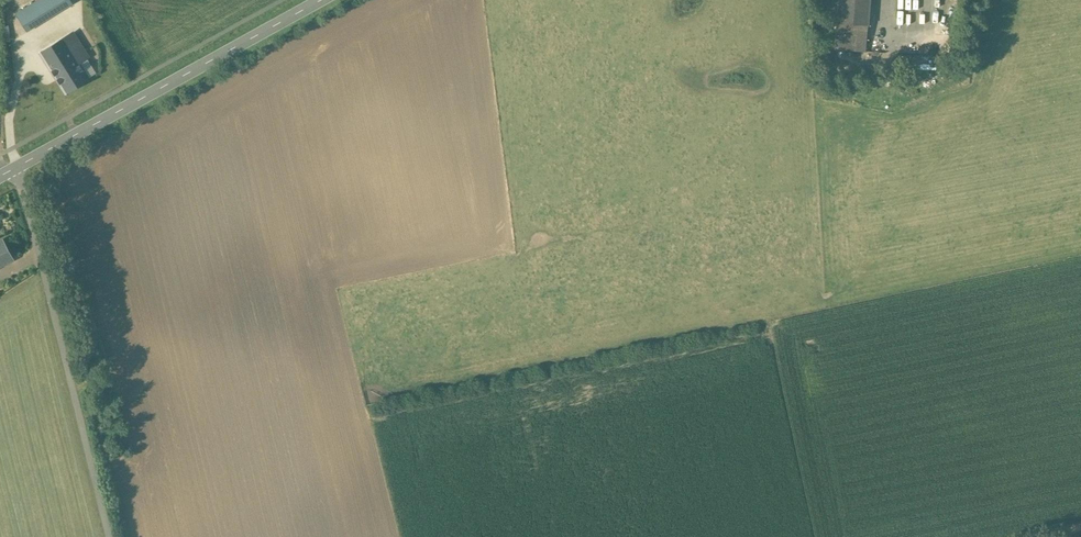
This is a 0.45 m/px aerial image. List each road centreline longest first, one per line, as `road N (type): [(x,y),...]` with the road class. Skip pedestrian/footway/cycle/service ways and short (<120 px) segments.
road 1 (unclassified): [(20,172),(111,536)]
road 2 (tertiary): [(329,0),(20,172)]

